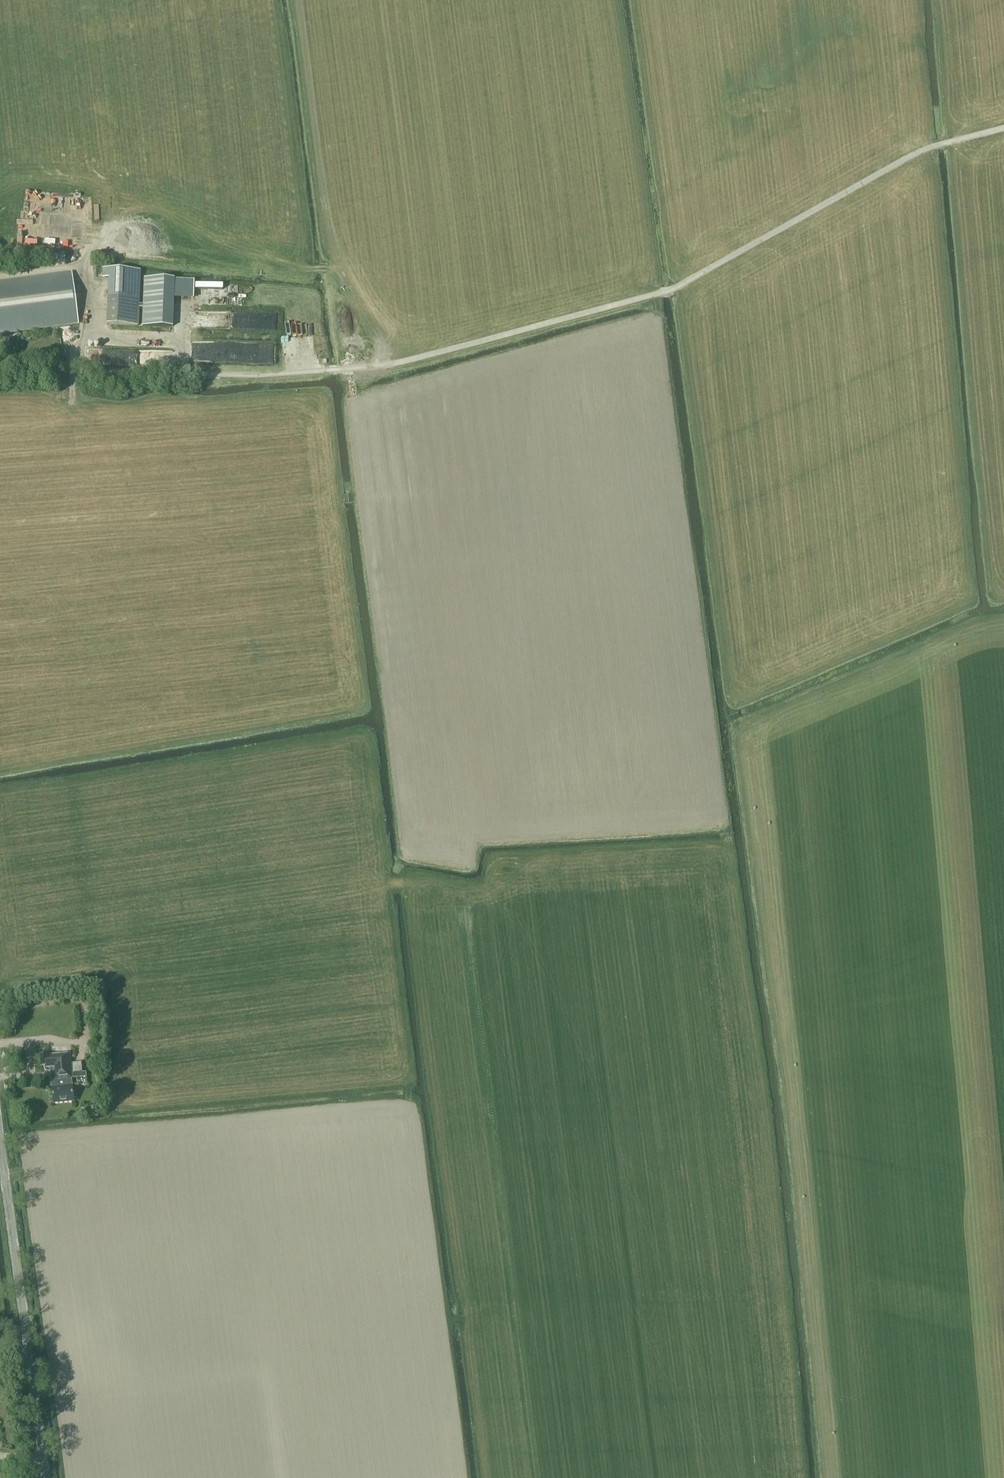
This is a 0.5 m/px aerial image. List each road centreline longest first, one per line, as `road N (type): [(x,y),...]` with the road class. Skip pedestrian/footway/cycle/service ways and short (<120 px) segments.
road 1 (track): [(1003,127),(930,146),(668,292),(384,366),(267,375),(192,374),(183,365)]
road 2 (tertiary): [(45,1477),(0,1136)]

